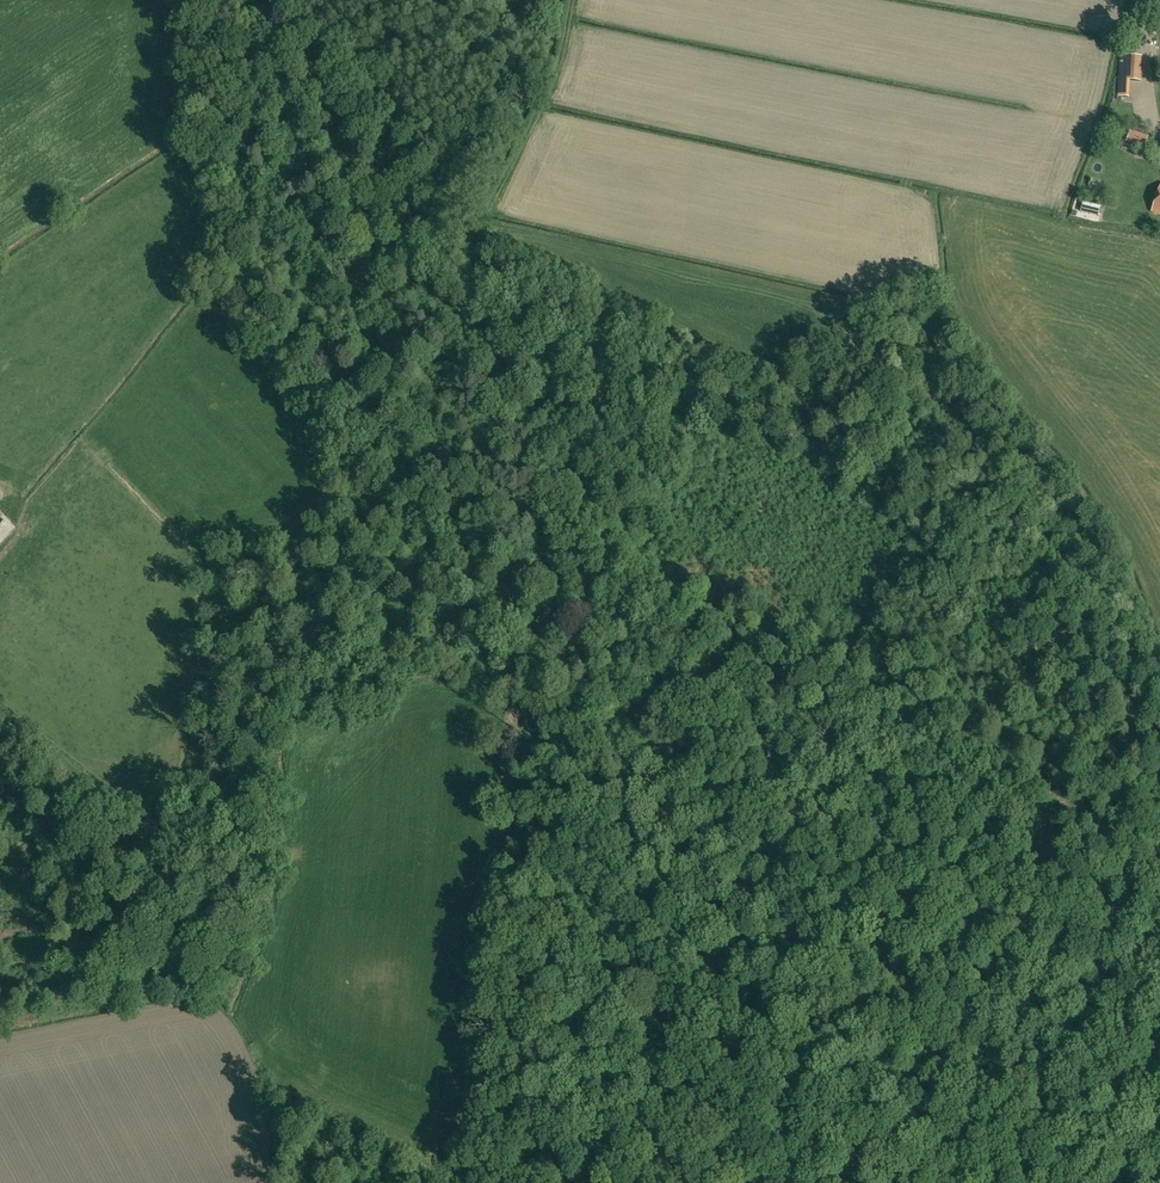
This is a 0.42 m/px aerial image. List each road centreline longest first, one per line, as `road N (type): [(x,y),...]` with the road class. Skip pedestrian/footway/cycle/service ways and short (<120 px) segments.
road 1 (track): [(578,540),(1159,851)]
road 2 (track): [(169,837),(119,813),(0,719)]

